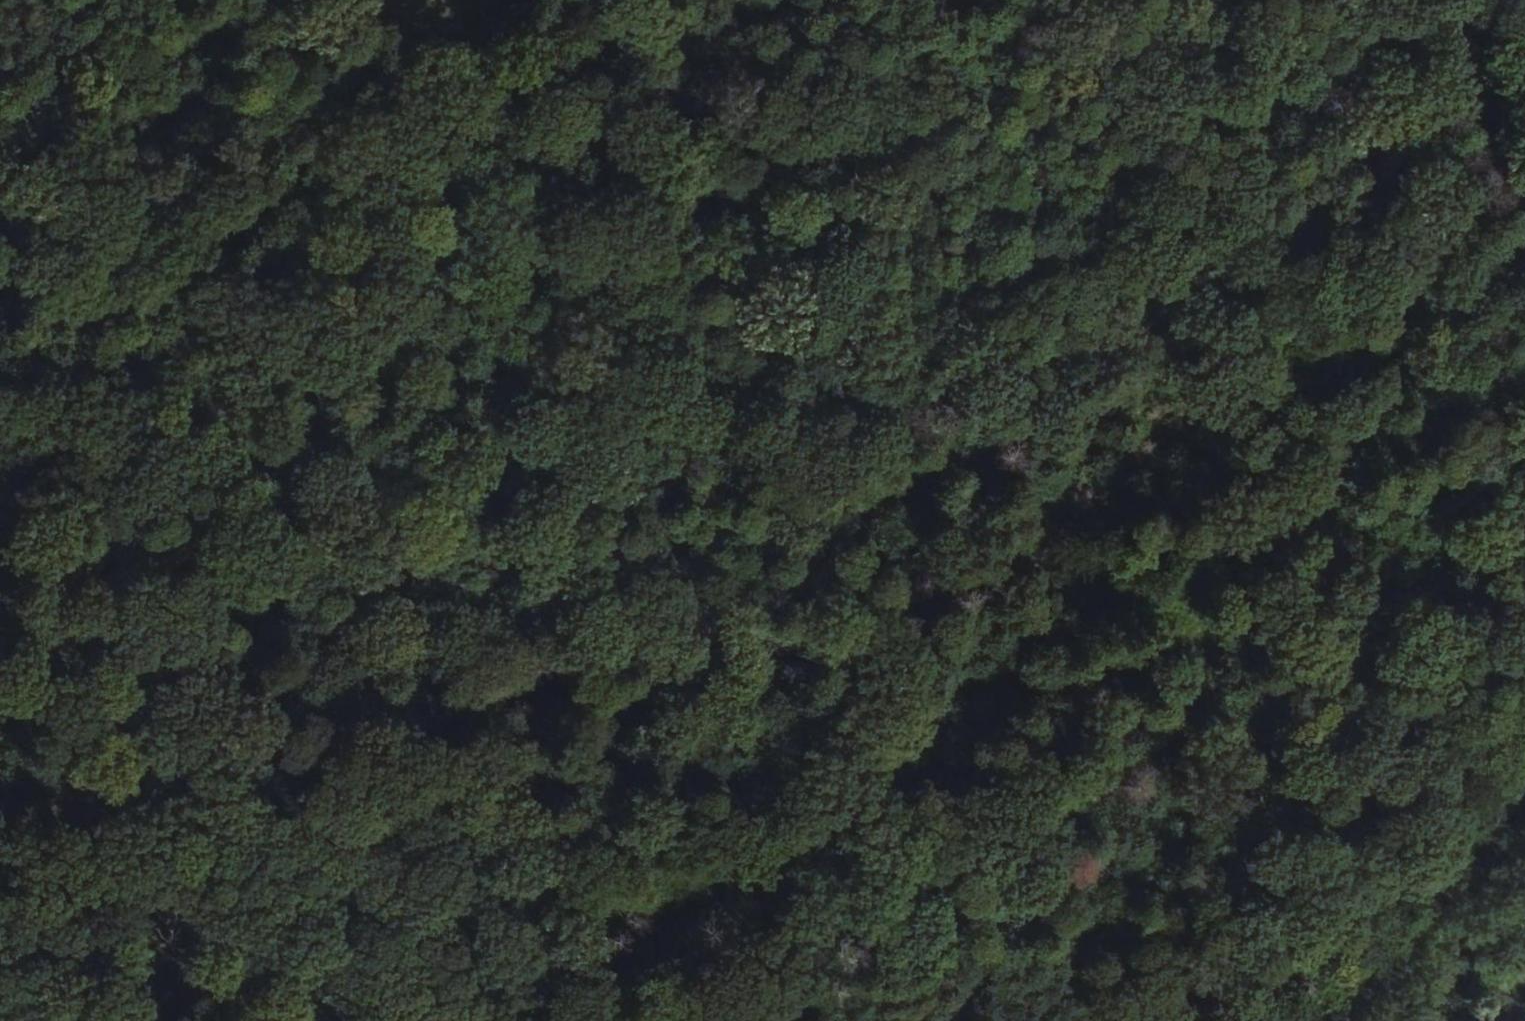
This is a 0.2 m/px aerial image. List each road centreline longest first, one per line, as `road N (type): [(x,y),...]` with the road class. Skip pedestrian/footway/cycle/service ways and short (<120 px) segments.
road 1 (track): [(0,885),(180,650),(293,410),(366,300),(444,104),(502,79),(772,243),(848,260),(1056,110),(1134,38),(1157,0)]
road 2 (track): [(1313,1020),(1524,775)]

